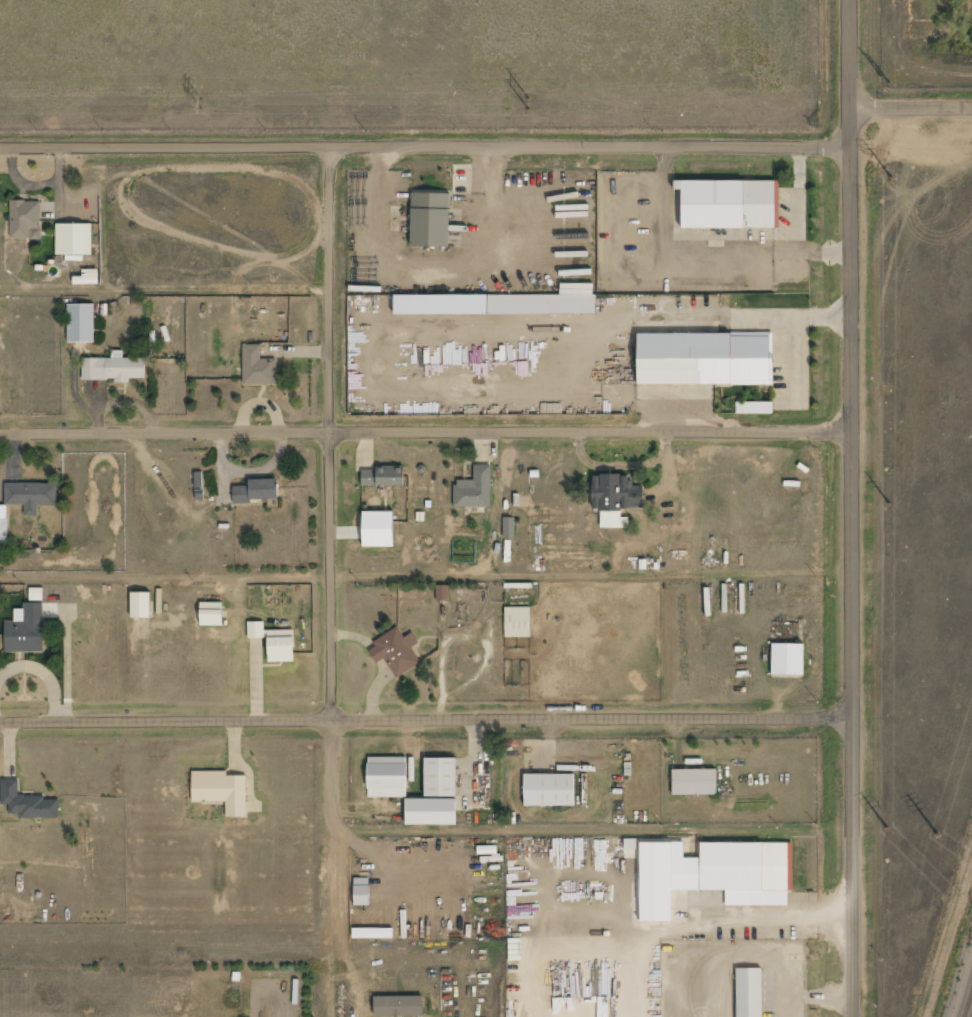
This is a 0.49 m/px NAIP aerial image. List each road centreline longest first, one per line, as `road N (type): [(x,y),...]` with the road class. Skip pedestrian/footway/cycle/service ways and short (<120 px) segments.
road 1 (residential): [(855,1016),(849,0)]
road 2 (residential): [(0,145),(825,146),(850,123)]
road 3 (residential): [(0,723),(852,722)]
road 4 (residential): [(0,432),(851,431)]
road 5 (residential): [(333,722),(334,144)]
road 6 (residential): [(850,123),(867,104),(971,106)]

